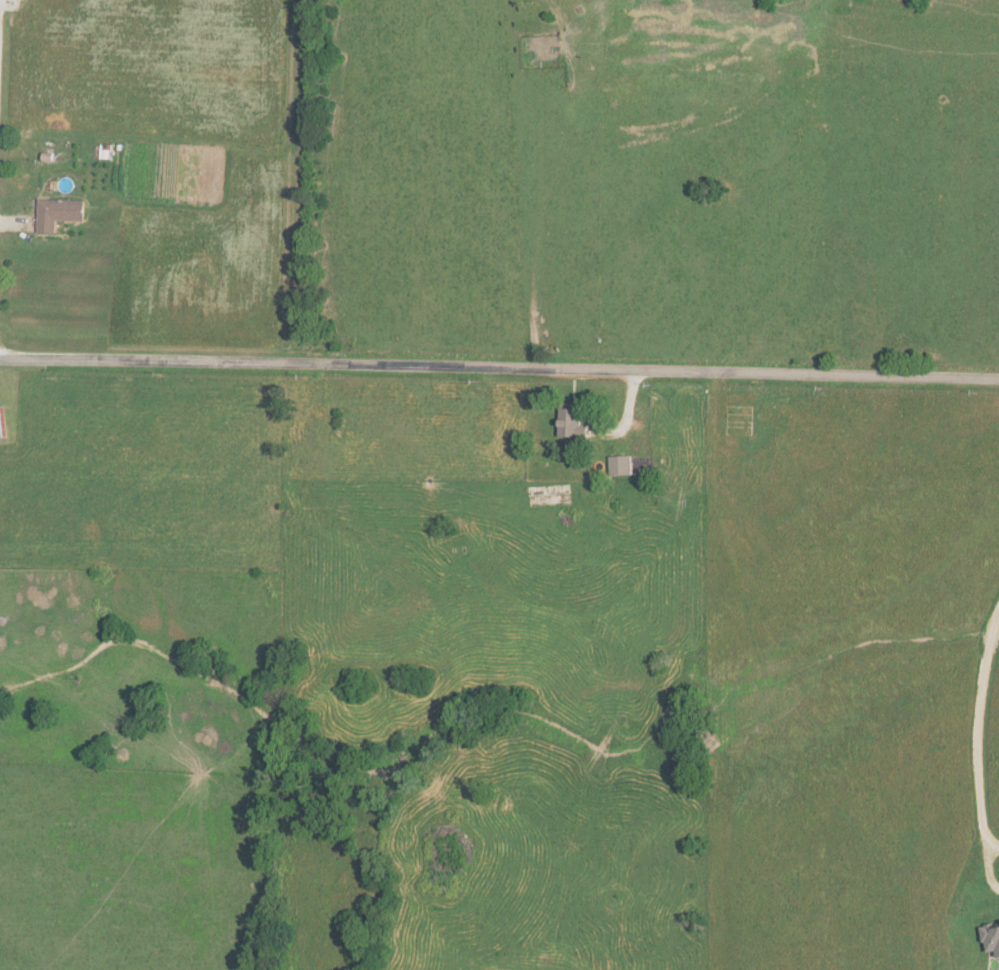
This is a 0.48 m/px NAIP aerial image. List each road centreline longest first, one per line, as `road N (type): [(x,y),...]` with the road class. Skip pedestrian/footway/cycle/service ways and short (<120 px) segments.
road 1 (residential): [(998,380),(0,357)]

